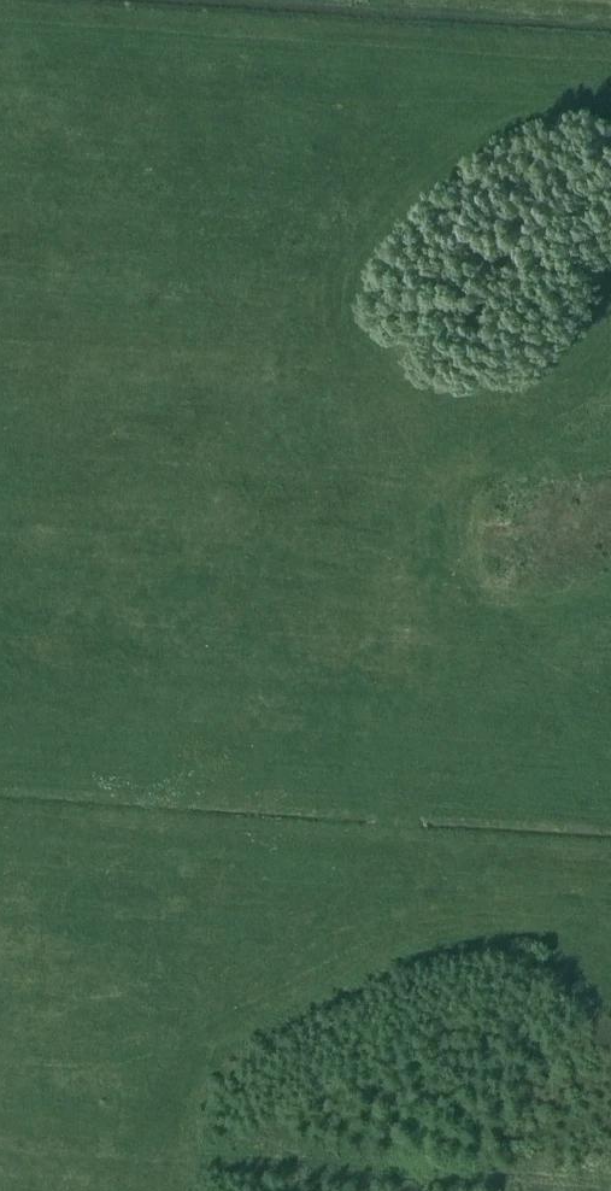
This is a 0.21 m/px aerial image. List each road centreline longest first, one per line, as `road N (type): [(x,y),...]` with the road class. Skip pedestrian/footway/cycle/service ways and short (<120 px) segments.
road 1 (track): [(0,1144),(610,1184)]

